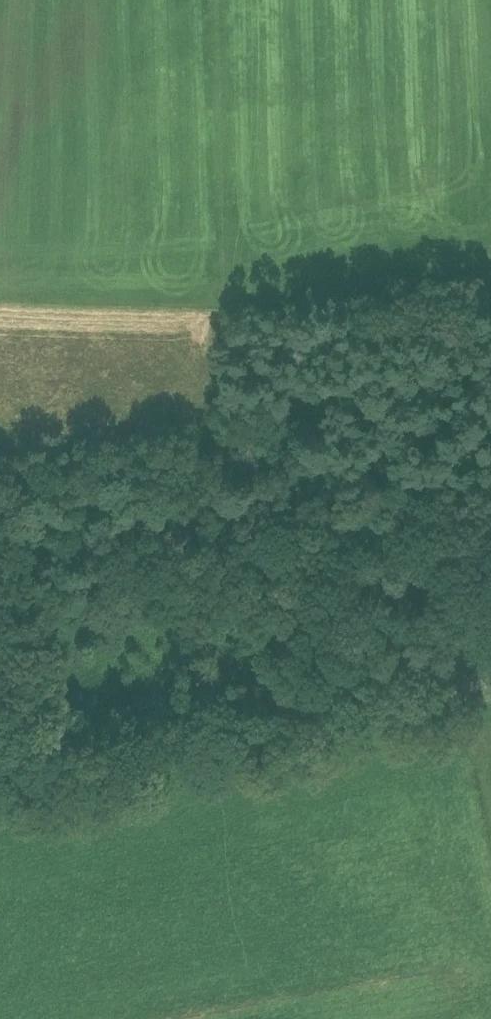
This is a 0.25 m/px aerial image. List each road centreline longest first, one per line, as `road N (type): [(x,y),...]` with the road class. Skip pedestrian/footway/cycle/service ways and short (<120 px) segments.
road 1 (unclassified): [(0,791),(490,681)]

